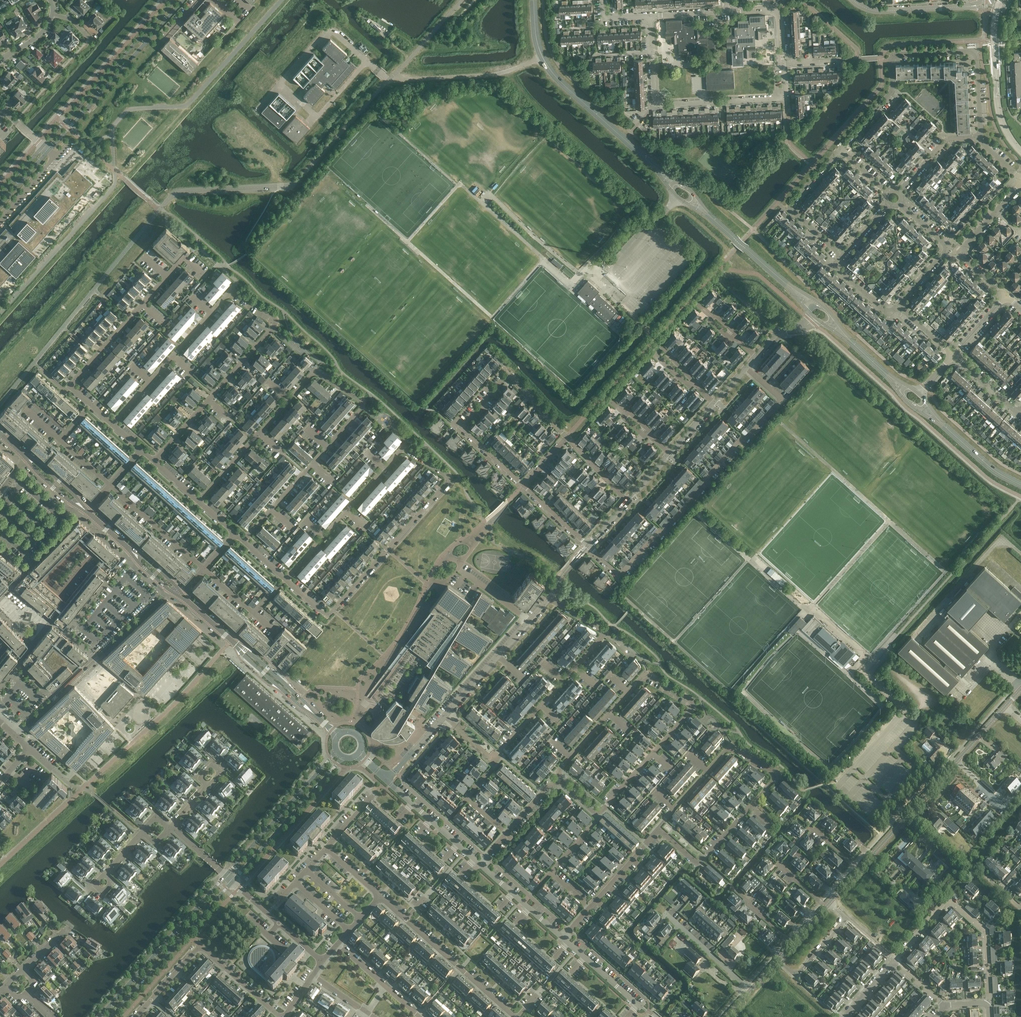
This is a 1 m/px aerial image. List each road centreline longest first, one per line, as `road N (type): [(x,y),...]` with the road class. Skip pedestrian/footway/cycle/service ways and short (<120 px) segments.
road 1 (residential): [(559,783),(562,765),(645,674),(694,703),(598,812)]
road 2 (residential): [(588,546),(620,575),(782,400),(746,367)]
road 3 (residential): [(981,137),(975,52),(896,55),(892,91),(840,150)]
road 4 (residential): [(385,468),(404,447),(450,479),(327,616)]
road 5 (residential): [(528,621),(550,598),(606,632),(496,761)]
road 6 (secondary): [(531,0),(546,68),(671,190)]
road 7 (secondary): [(681,182),(555,73),(539,44),(535,0)]
road 8 (residential): [(567,437),(508,374),(461,427),(523,486)]
road 9 (tertiary): [(860,869),(1006,706)]
road 10 (unclassified): [(170,590),(13,733)]
road 11 (residential): [(387,779),(528,621)]
road 12 (residential): [(652,52),(661,106),(784,98),(783,65)]
road 13 (residential): [(987,1005),(986,931),(948,899),(894,960)]
road 14 (tertiary): [(48,151),(183,0)]
road 15 (residential): [(136,1016),(200,946),(280,1016)]
road 16 (tertiary): [(174,0),(43,146)]
road 17 (residential): [(211,313),(232,289),(277,321),(207,400)]
road 18 (tertiary): [(225,875),(99,1016)]
road 19 (tertiary): [(111,1016),(232,881)]
road 20 (residential): [(514,1016),(380,897)]
road 21 (residential): [(777,777),(697,864),(658,829)]
road 22 (residential): [(658,829),(731,745),(777,777)]
road 23 (tertiary): [(336,750),(225,875)]
road 24 (tertiary): [(232,881),(342,756)]
road 25 (residential): [(143,304),(70,386),(111,423)]
road 26 (residential): [(1008,300),(960,257),(1020,185)]
road 27 (residential): [(290,400),(316,370),(360,399),(327,447)]
road 28 (residential): [(840,150),(790,207),(842,255)]
road 29 (residential): [(900,204),(948,248),(898,306)]
road 30 (secondary): [(915,409),(1020,487)]
road 31 (residential): [(598,812),(550,873),(590,907)]
road 32 (secondary): [(1020,483),(983,459),(926,401)]
road 33 (residential): [(479,864),(387,779)]
road 34 (residential): [(204,568),(111,485)]
road 35 (residential): [(831,903),(847,918),(796,975),(779,960)]
road 36 (residential): [(322,961),(232,881)]

